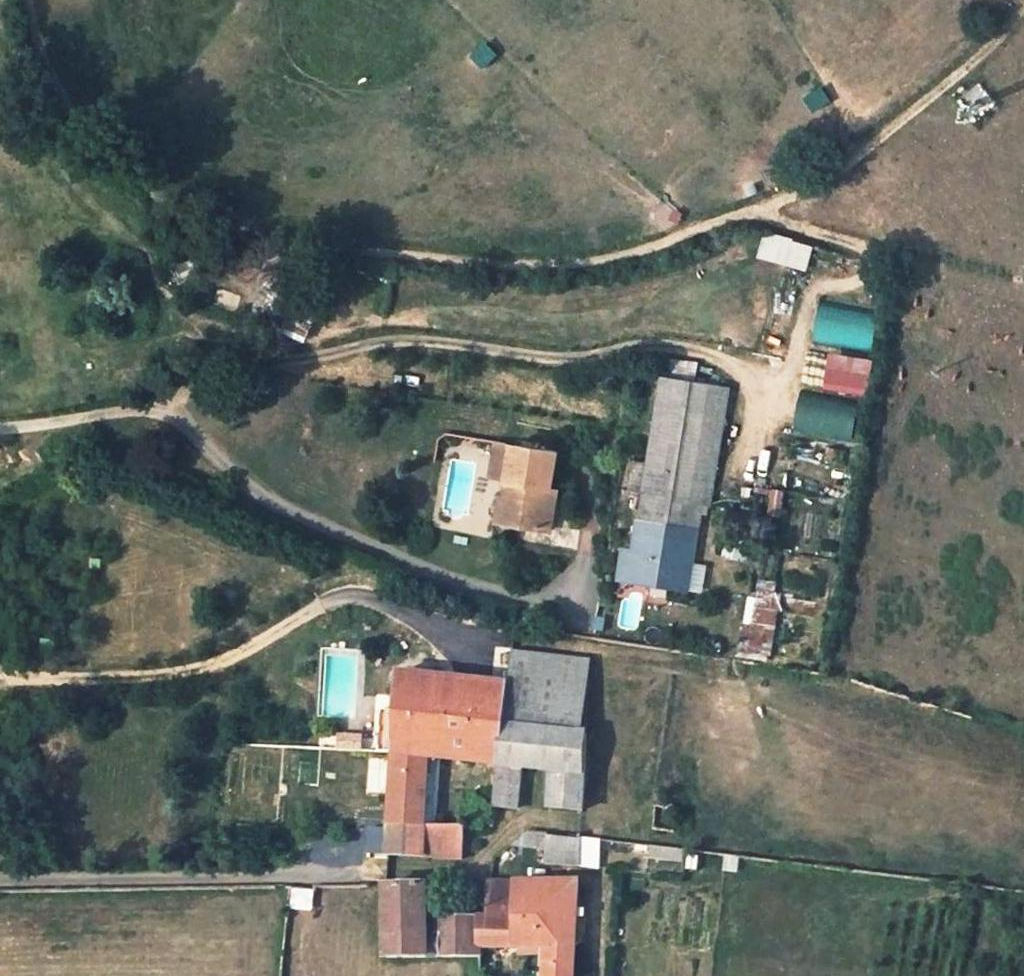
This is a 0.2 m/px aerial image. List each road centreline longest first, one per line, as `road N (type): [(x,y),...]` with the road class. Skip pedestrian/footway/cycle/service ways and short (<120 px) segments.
road 1 (track): [(27,0),(59,113),(190,233),(503,264),(612,259),(825,180),(949,84),(1023,6)]
road 2 (track): [(159,408),(198,379),(399,339),(555,358),(685,347),(746,373),(755,407),(749,452)]

